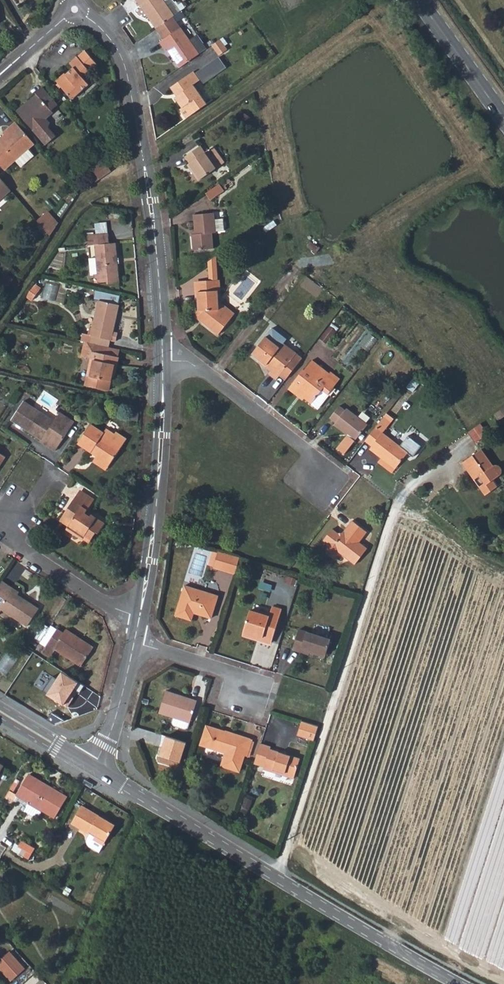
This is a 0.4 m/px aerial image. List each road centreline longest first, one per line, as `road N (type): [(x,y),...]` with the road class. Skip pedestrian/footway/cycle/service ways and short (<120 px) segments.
road 1 (residential): [(166,360),(130,81),(120,50),(75,9)]
road 2 (residential): [(140,616),(166,360)]
road 3 (unclassified): [(461,983),(268,872)]
road 4 (residential): [(44,476),(14,520),(22,549),(102,603),(140,616)]
road 5 (residential): [(166,360),(212,373),(308,446),(324,479)]
road 6 (residential): [(268,872),(93,767)]
road 7 (secondary): [(503,117),(420,0)]
road 8 (residential): [(135,644),(234,673),(249,699)]
road 9 (residential): [(93,767),(135,644)]

